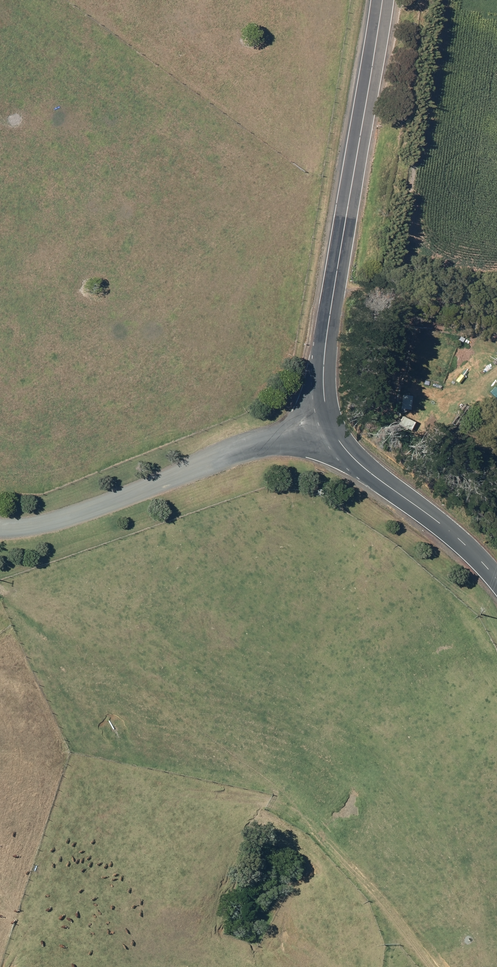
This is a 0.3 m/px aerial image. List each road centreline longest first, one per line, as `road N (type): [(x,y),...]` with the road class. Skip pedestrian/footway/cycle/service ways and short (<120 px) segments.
road 1 (tertiary): [(331,422),(325,342),(382,0)]
road 2 (unclassified): [(0,528),(56,521),(331,422)]
road 3 (tertiary): [(496,579),(355,459),(331,422)]

